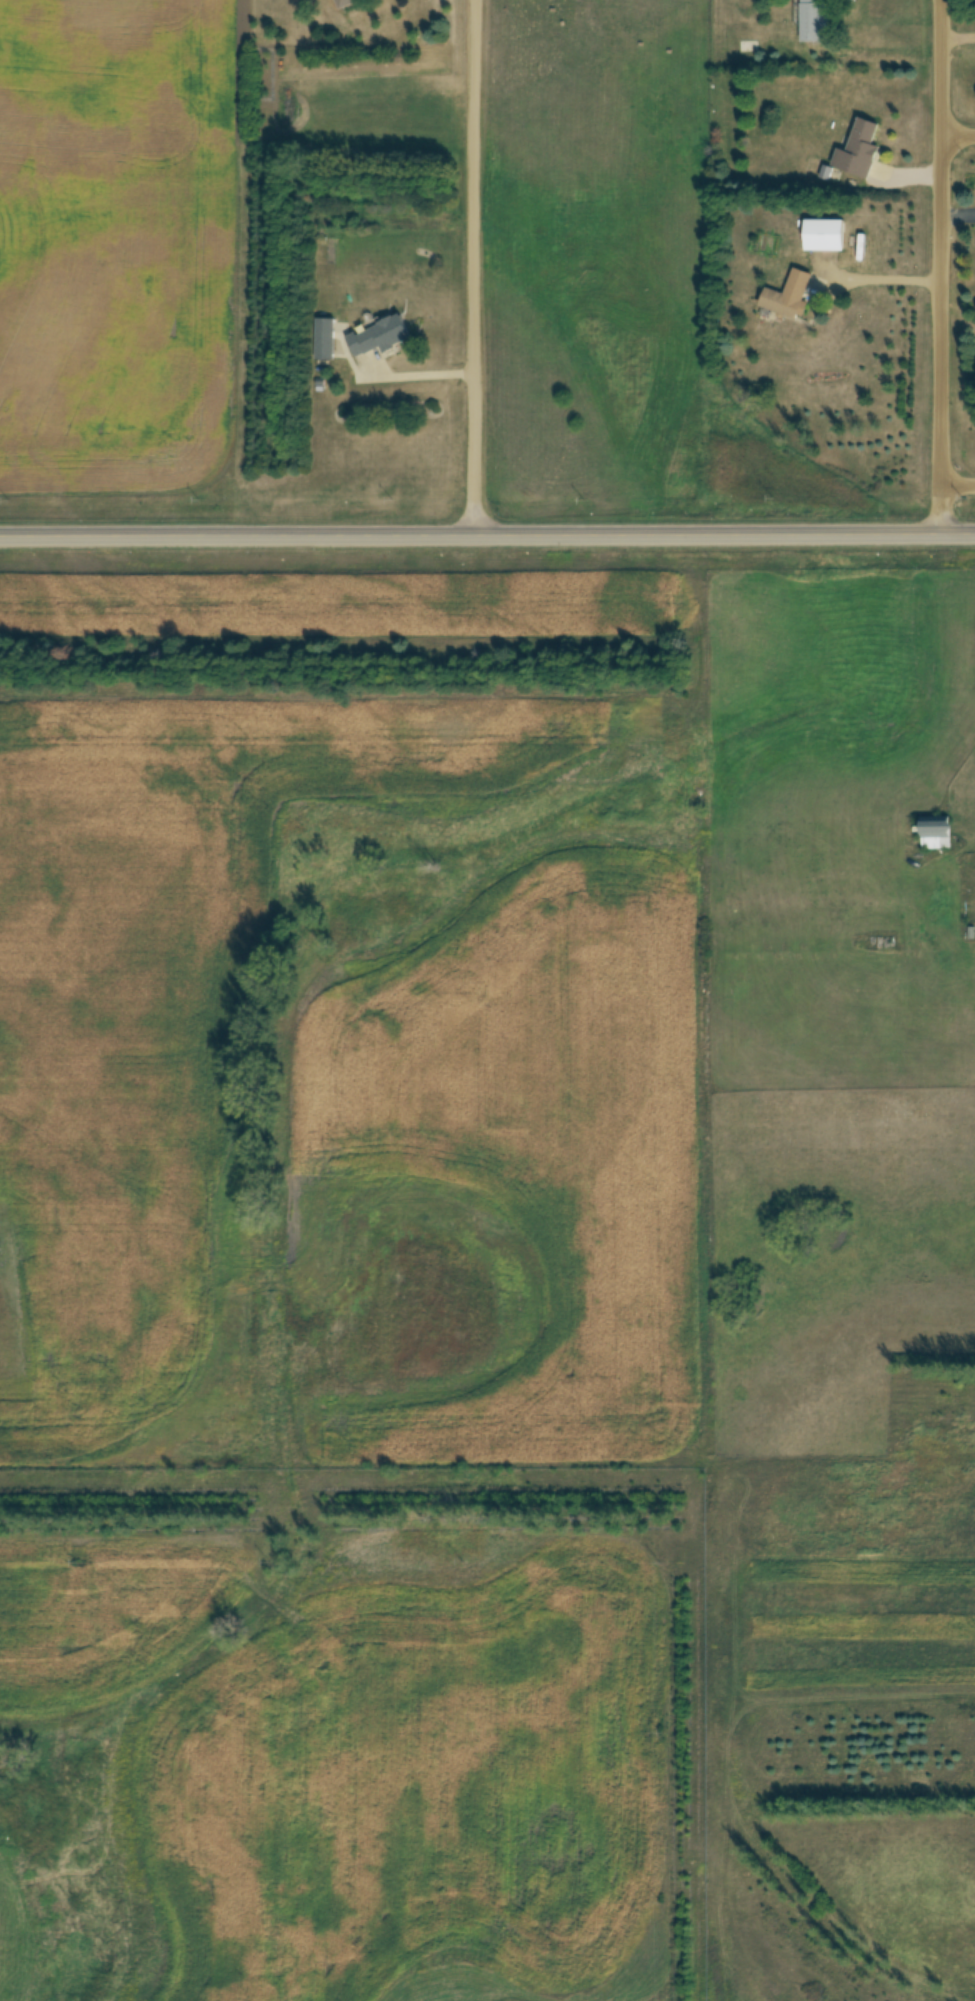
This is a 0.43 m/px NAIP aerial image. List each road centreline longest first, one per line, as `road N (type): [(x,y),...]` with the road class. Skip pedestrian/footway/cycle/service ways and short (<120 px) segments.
road 1 (tertiary): [(974,537),(0,540)]
road 2 (residential): [(486,0),(473,207),(481,539)]
road 3 (residential): [(948,537),(948,0)]

